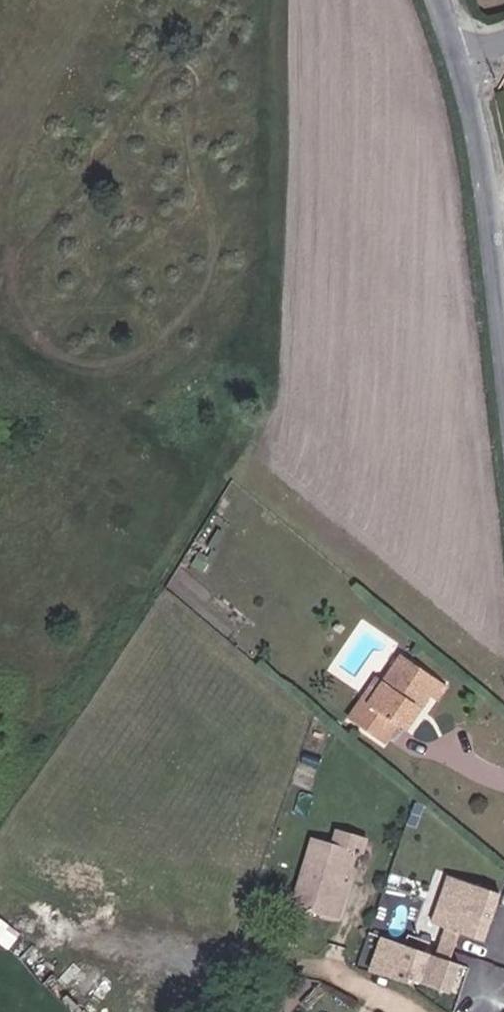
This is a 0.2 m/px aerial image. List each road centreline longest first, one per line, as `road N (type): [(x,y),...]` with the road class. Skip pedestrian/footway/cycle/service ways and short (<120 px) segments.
road 1 (tertiary): [(471,44),(503,225)]
road 2 (residential): [(293,960),(406,1011)]

